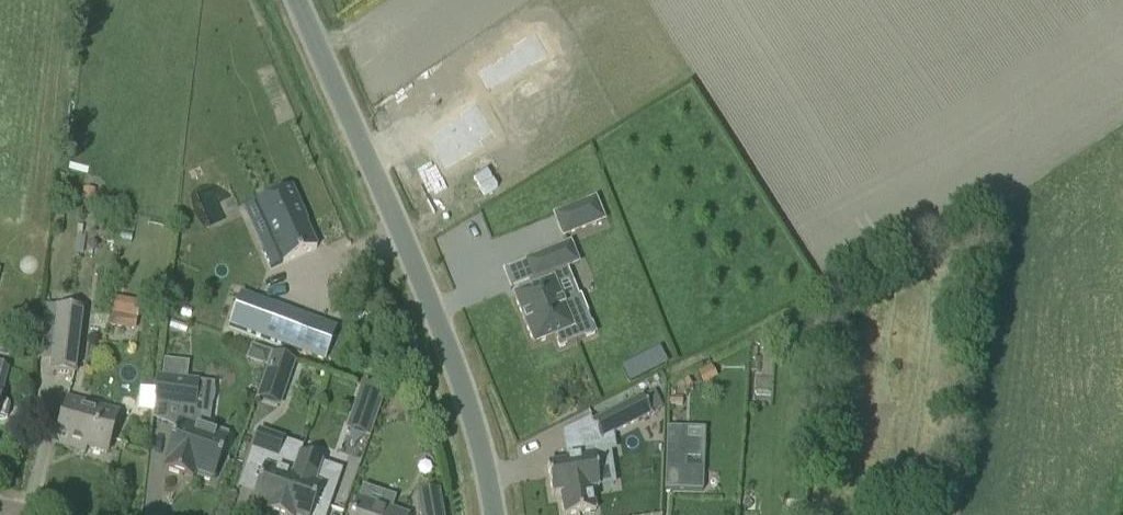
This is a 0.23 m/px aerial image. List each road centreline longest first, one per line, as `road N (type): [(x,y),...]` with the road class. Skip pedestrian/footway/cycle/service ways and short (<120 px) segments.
road 1 (unclassified): [(492,514),(460,374),(292,0)]

